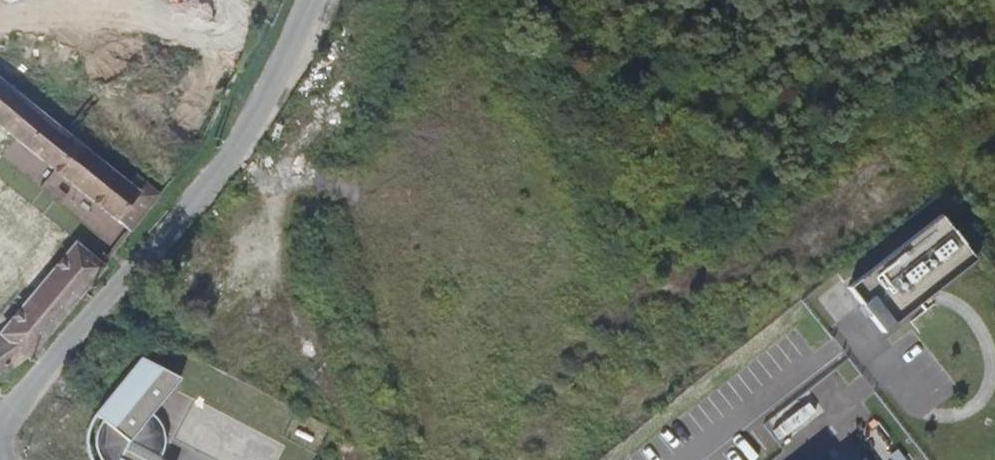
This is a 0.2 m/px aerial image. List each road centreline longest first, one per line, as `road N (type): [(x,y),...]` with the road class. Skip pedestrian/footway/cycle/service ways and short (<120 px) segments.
road 1 (unclassified): [(311,0),(236,151),(0,427)]

